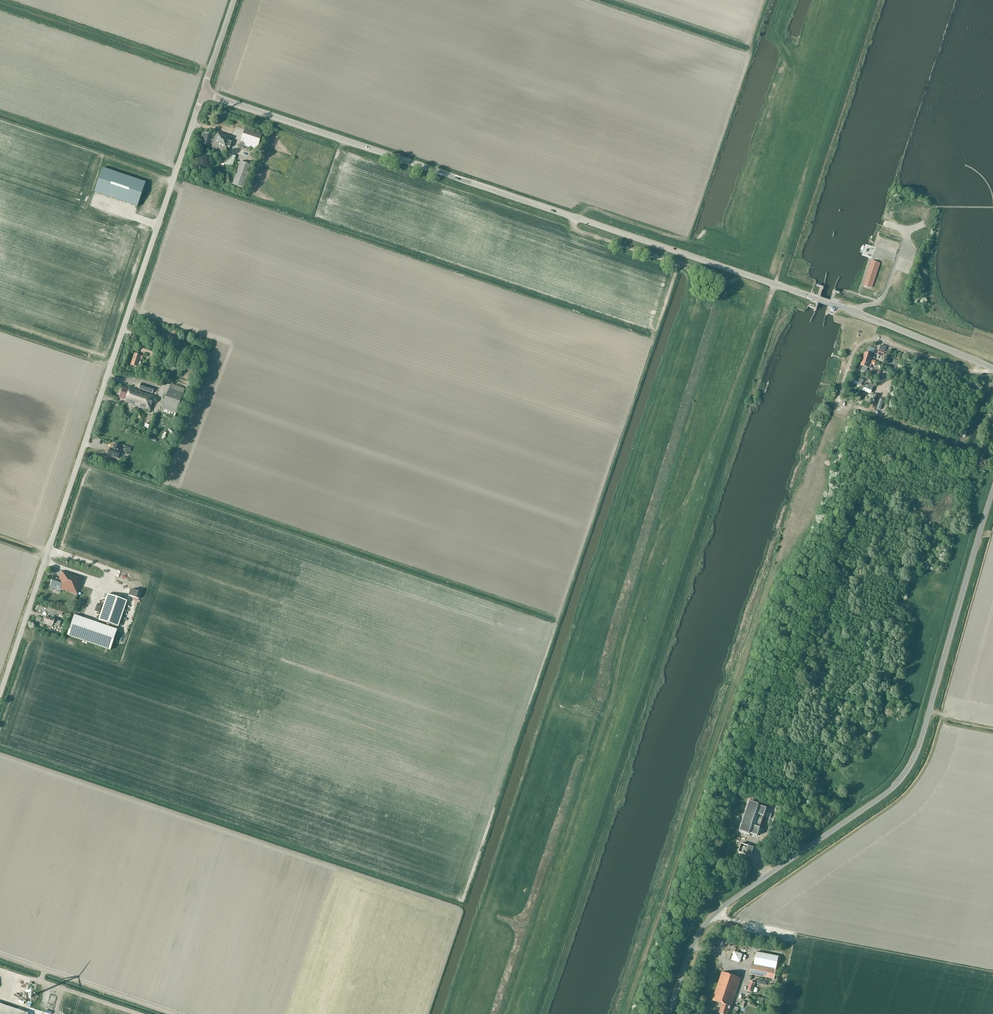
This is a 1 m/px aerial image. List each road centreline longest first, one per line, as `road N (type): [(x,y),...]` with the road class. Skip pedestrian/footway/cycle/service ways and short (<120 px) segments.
road 1 (unclassified): [(992,368),(775,284),(204,92)]
road 2 (unclassified): [(669,1013),(694,943),(719,908),(905,773),(992,488)]
road 3 (tertiary): [(0,695),(204,92)]
road 4 (track): [(872,0),(775,284)]
road 5 (track): [(0,122),(173,181)]
road 6 (track): [(680,267),(576,232),(573,217)]

